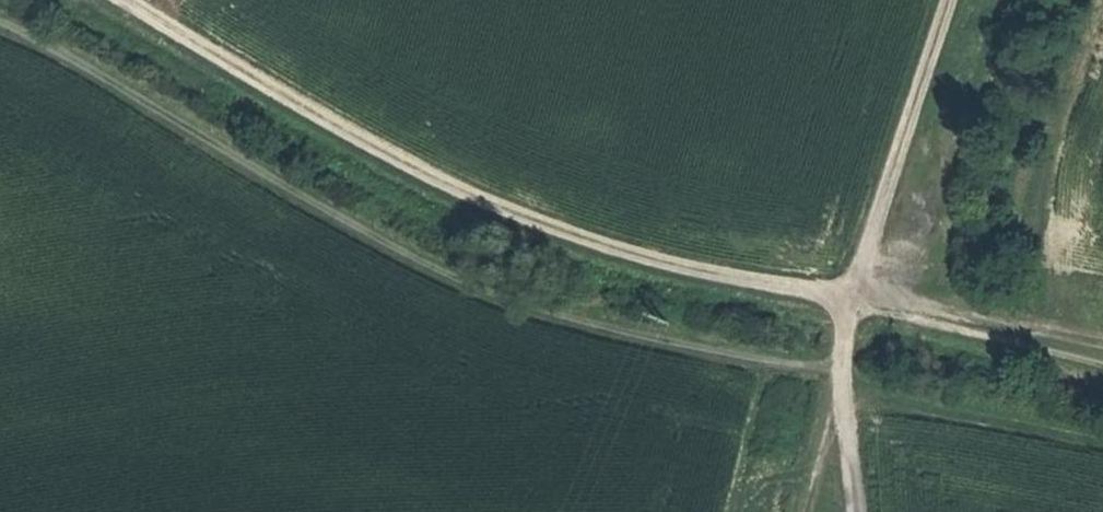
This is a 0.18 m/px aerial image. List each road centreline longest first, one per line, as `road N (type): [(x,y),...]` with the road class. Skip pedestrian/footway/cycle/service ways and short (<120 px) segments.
road 1 (track): [(119,0),(477,202),(630,254),(1102,359)]
road 2 (track): [(855,511),(838,372),(591,328),(478,292),(0,28)]
road 3 (track): [(952,0),(853,301),(809,511)]

